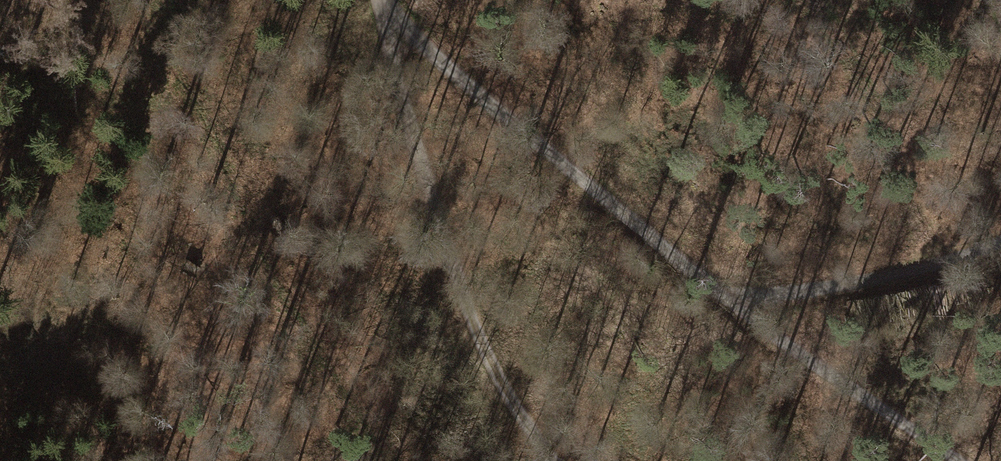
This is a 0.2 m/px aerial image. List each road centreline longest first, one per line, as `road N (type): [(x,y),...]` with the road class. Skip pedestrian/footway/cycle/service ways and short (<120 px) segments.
road 1 (track): [(395,37),(475,92),(809,363),(960,460)]
road 2 (track): [(395,37),(428,196),(483,354),(551,460)]

